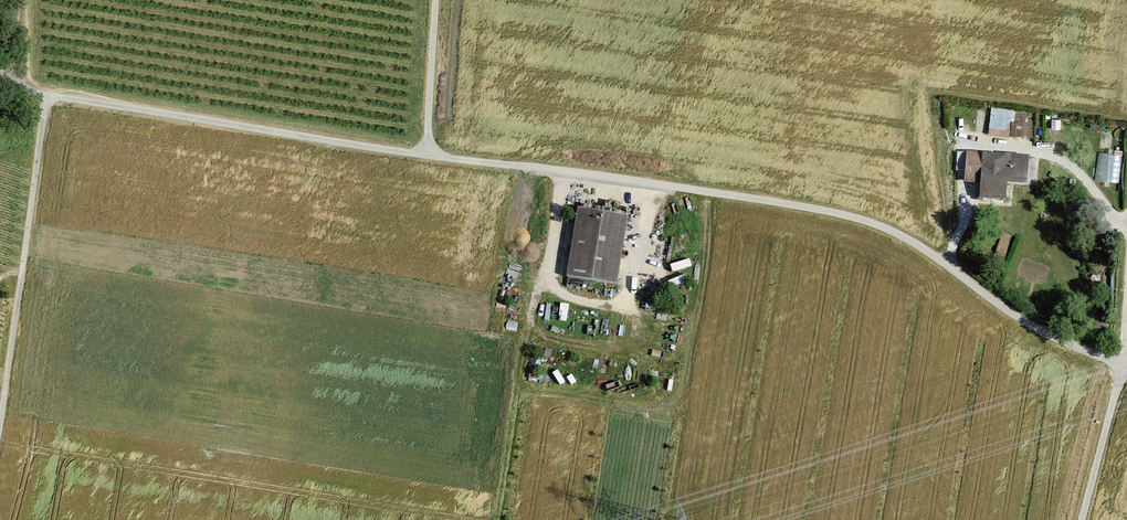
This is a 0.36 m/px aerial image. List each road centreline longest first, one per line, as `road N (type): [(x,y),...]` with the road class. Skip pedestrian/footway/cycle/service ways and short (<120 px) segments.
road 1 (unclassified): [(426,155),(865,220),(919,246),(1040,330),(1123,364)]
road 2 (track): [(0,65),(47,95),(426,155)]
road 3 (track): [(0,410),(47,95)]
road 4 (track): [(1123,364),(1082,519)]
road 5 (track): [(436,0),(426,155)]

